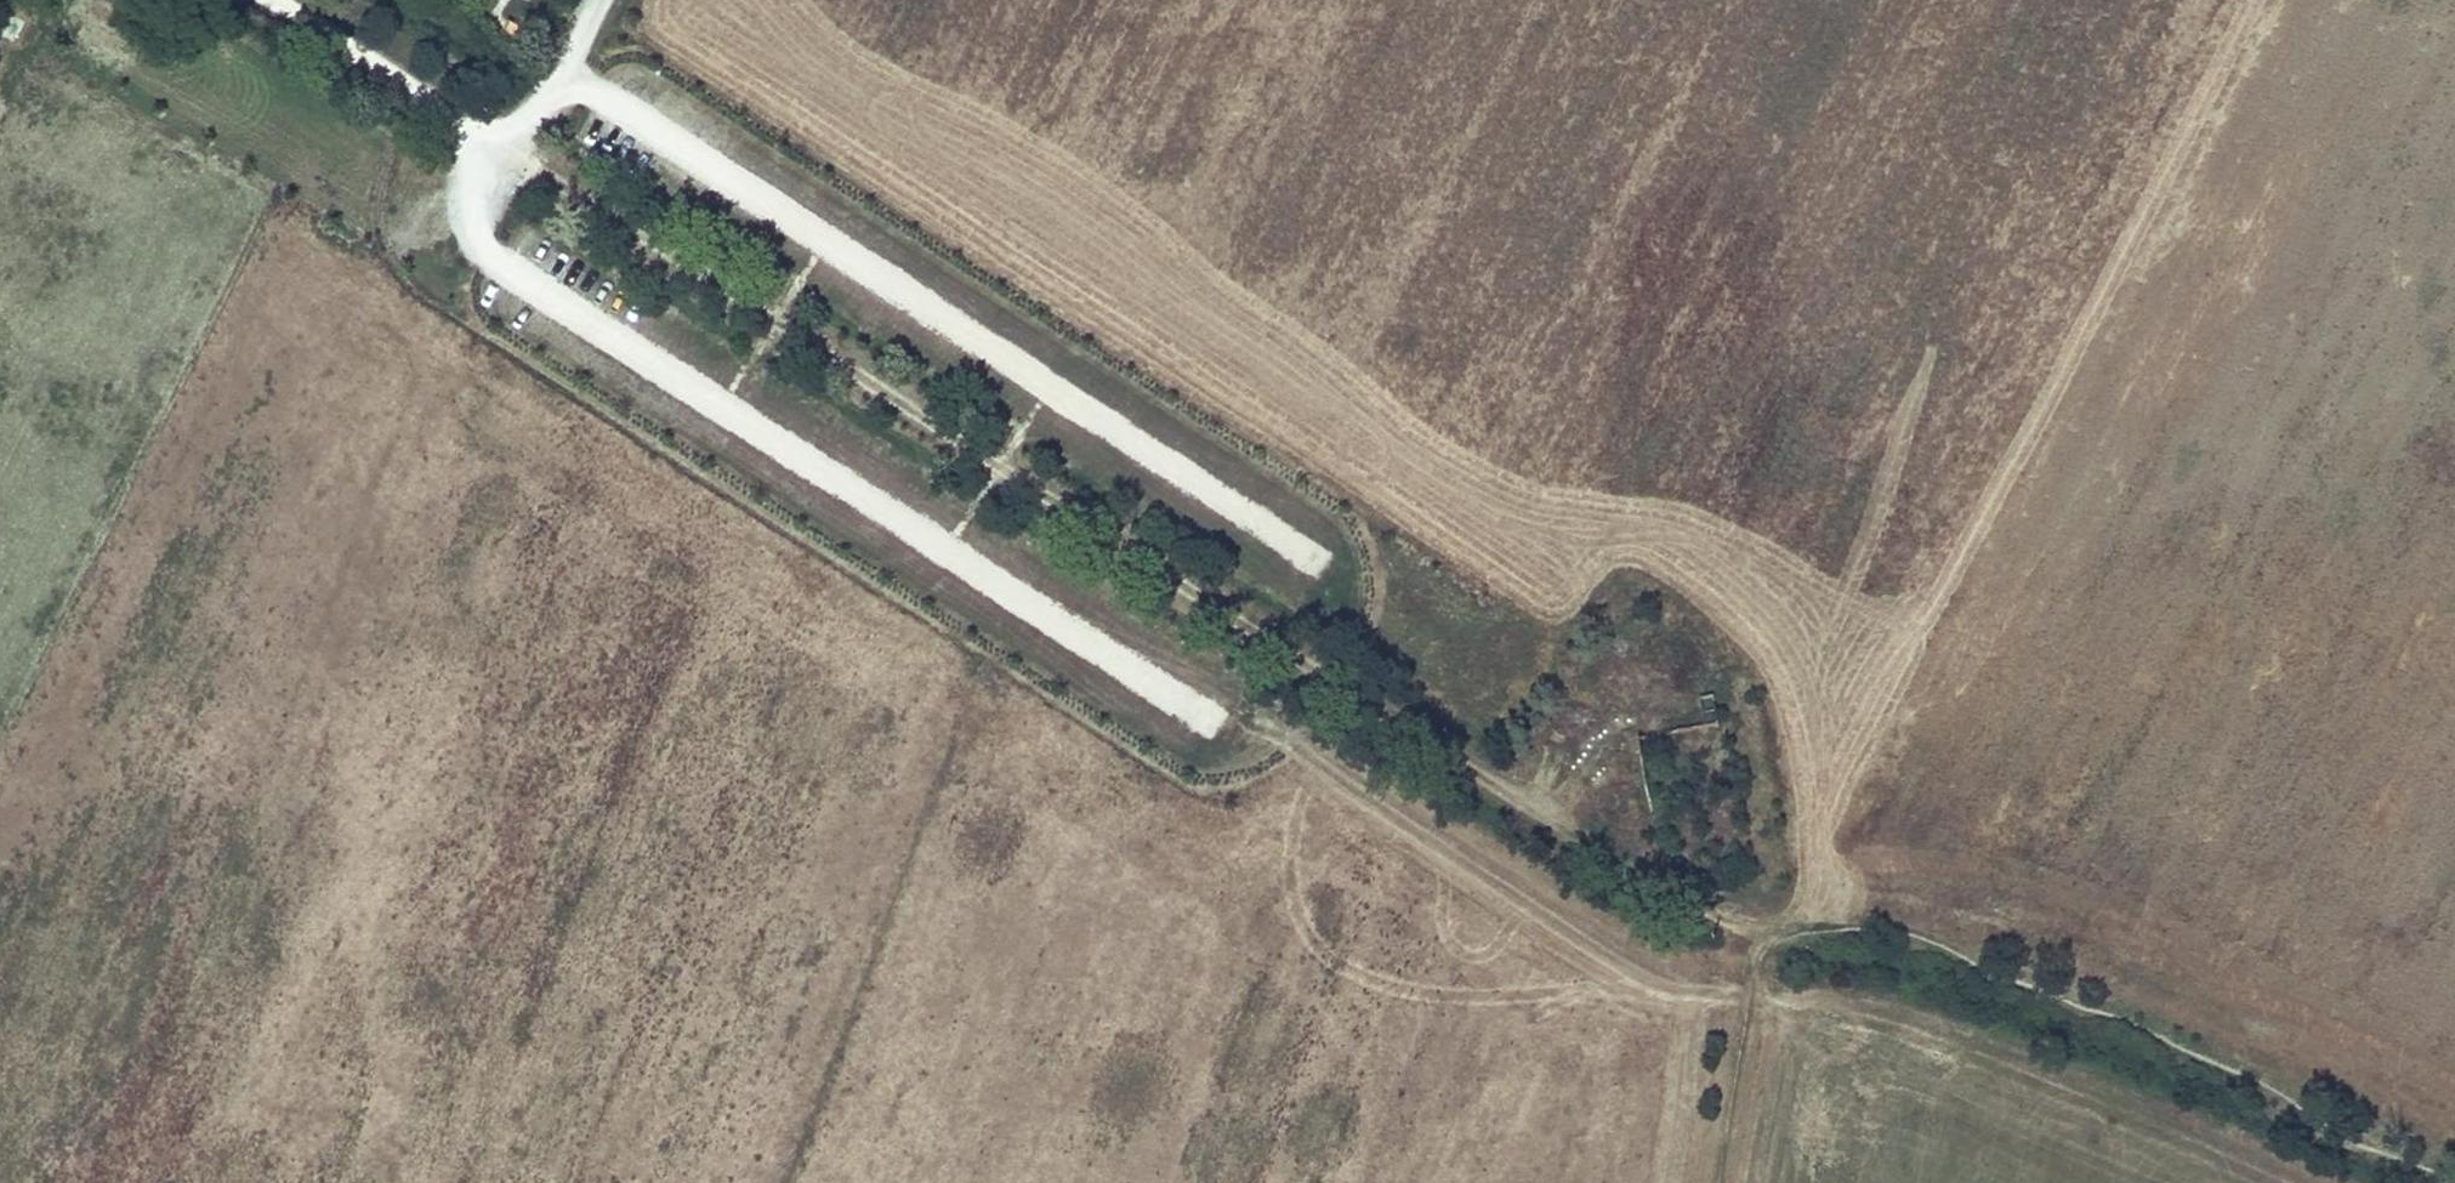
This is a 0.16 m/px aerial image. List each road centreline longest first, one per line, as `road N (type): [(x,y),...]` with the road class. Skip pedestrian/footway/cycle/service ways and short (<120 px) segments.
road 1 (track): [(1761,941),(1426,740)]
road 2 (track): [(1719,1182),(1761,941)]
road 3 (track): [(518,143),(588,35),(599,0)]

